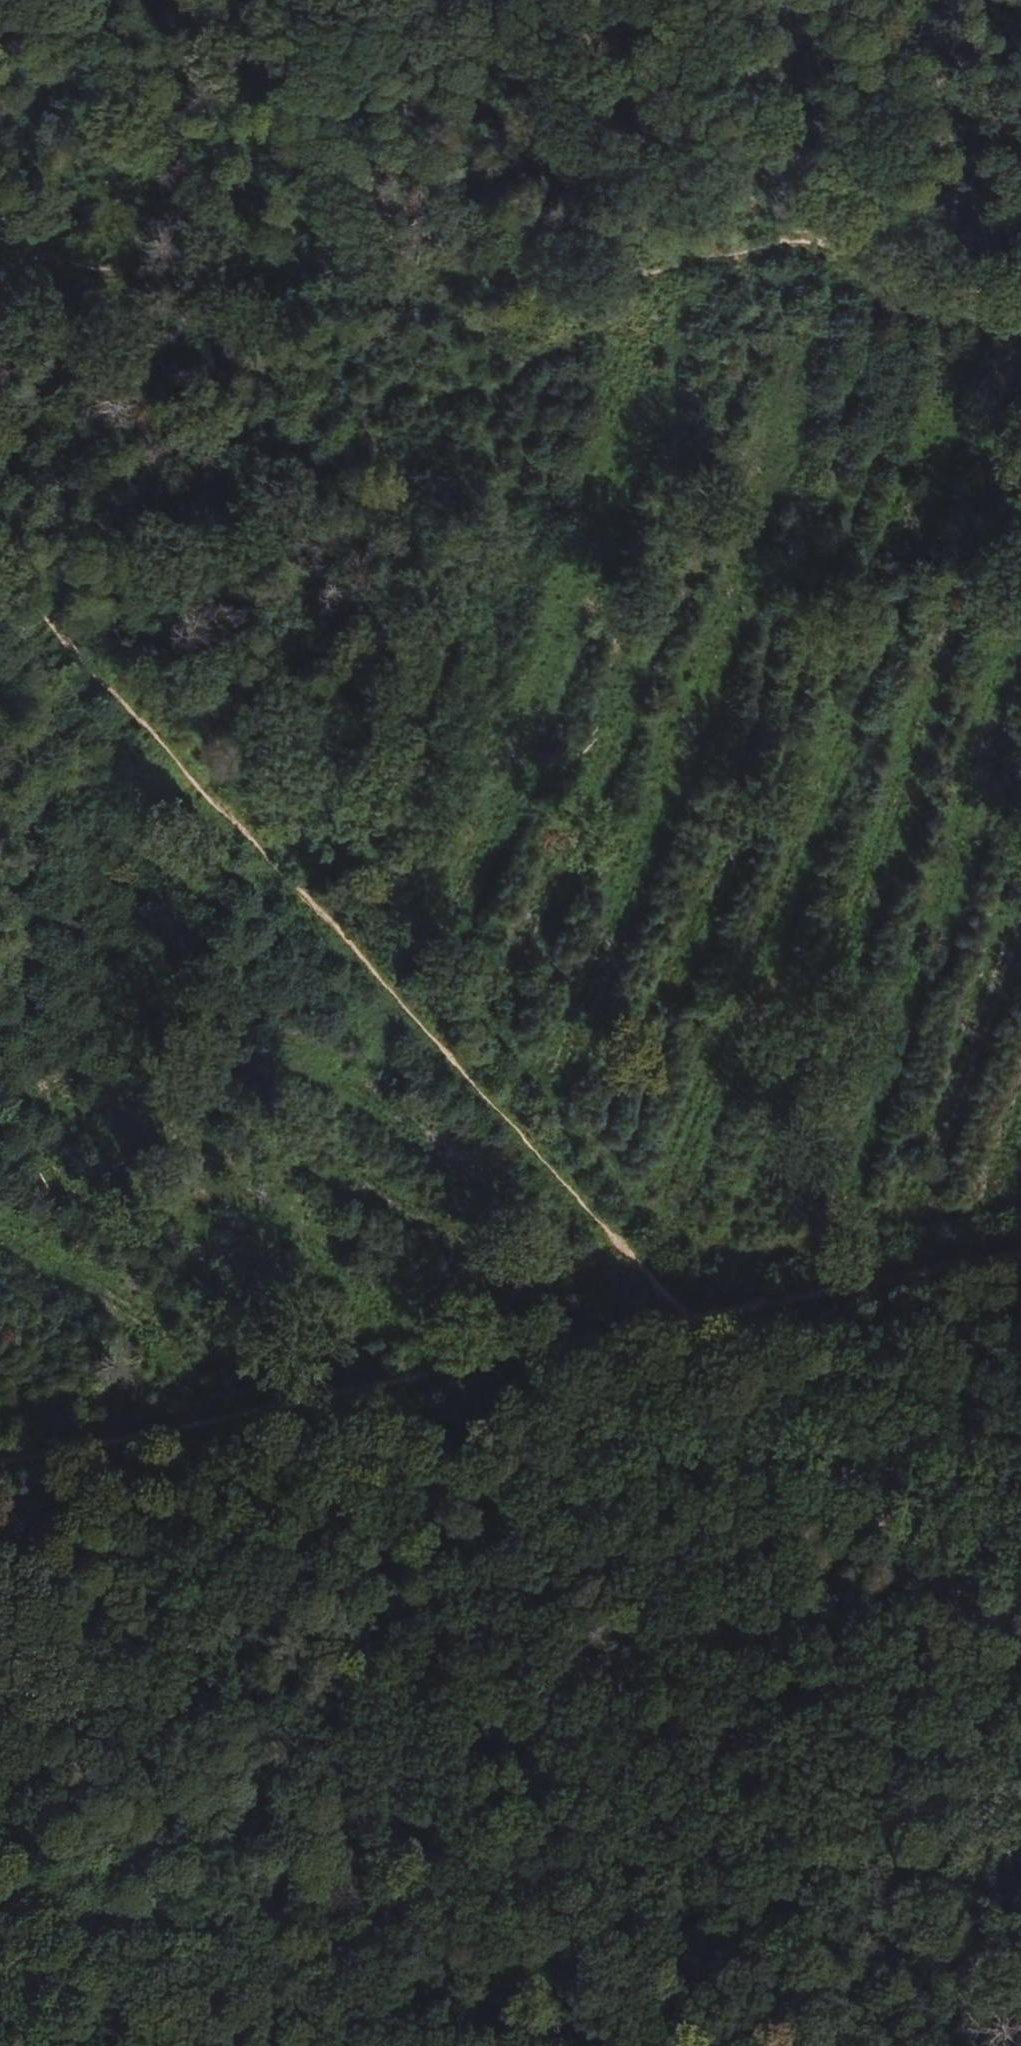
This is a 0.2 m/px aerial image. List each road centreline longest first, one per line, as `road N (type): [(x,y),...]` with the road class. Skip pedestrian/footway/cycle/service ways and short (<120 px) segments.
road 1 (track): [(0,1479),(687,1328),(1020,1264)]
road 2 (track): [(120,2045),(0,1957)]

